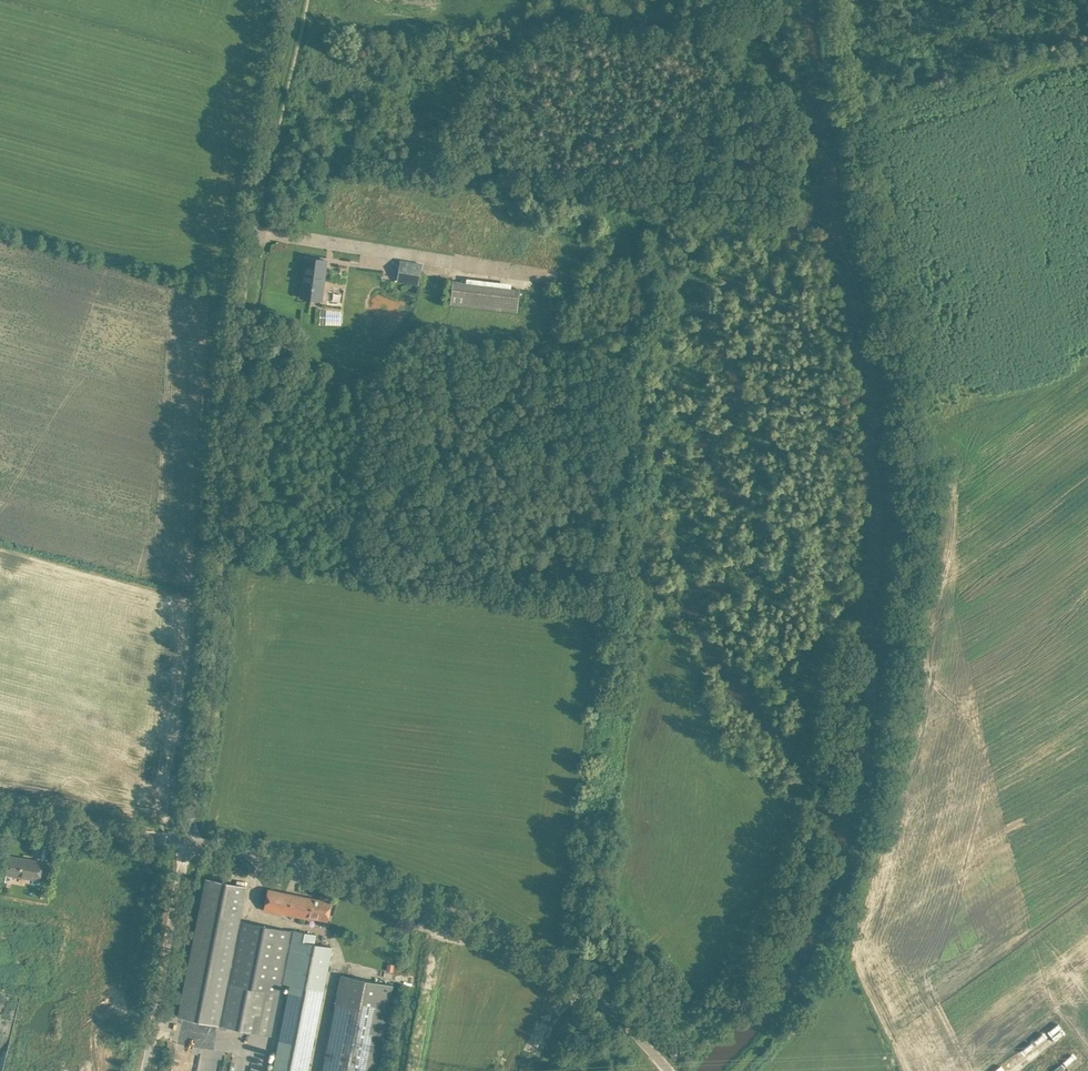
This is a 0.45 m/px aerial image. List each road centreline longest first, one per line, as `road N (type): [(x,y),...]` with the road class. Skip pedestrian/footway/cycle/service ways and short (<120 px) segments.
road 1 (unclassified): [(187,839),(216,641),(233,371),(265,164)]
road 2 (unclassified): [(667,1070),(543,962),(465,912),(336,871),(187,839)]
road 3 (unclassified): [(144,1070),(187,839)]
road 4 (unclassified): [(187,839),(0,804)]
road 5 (track): [(265,164),(299,0)]

